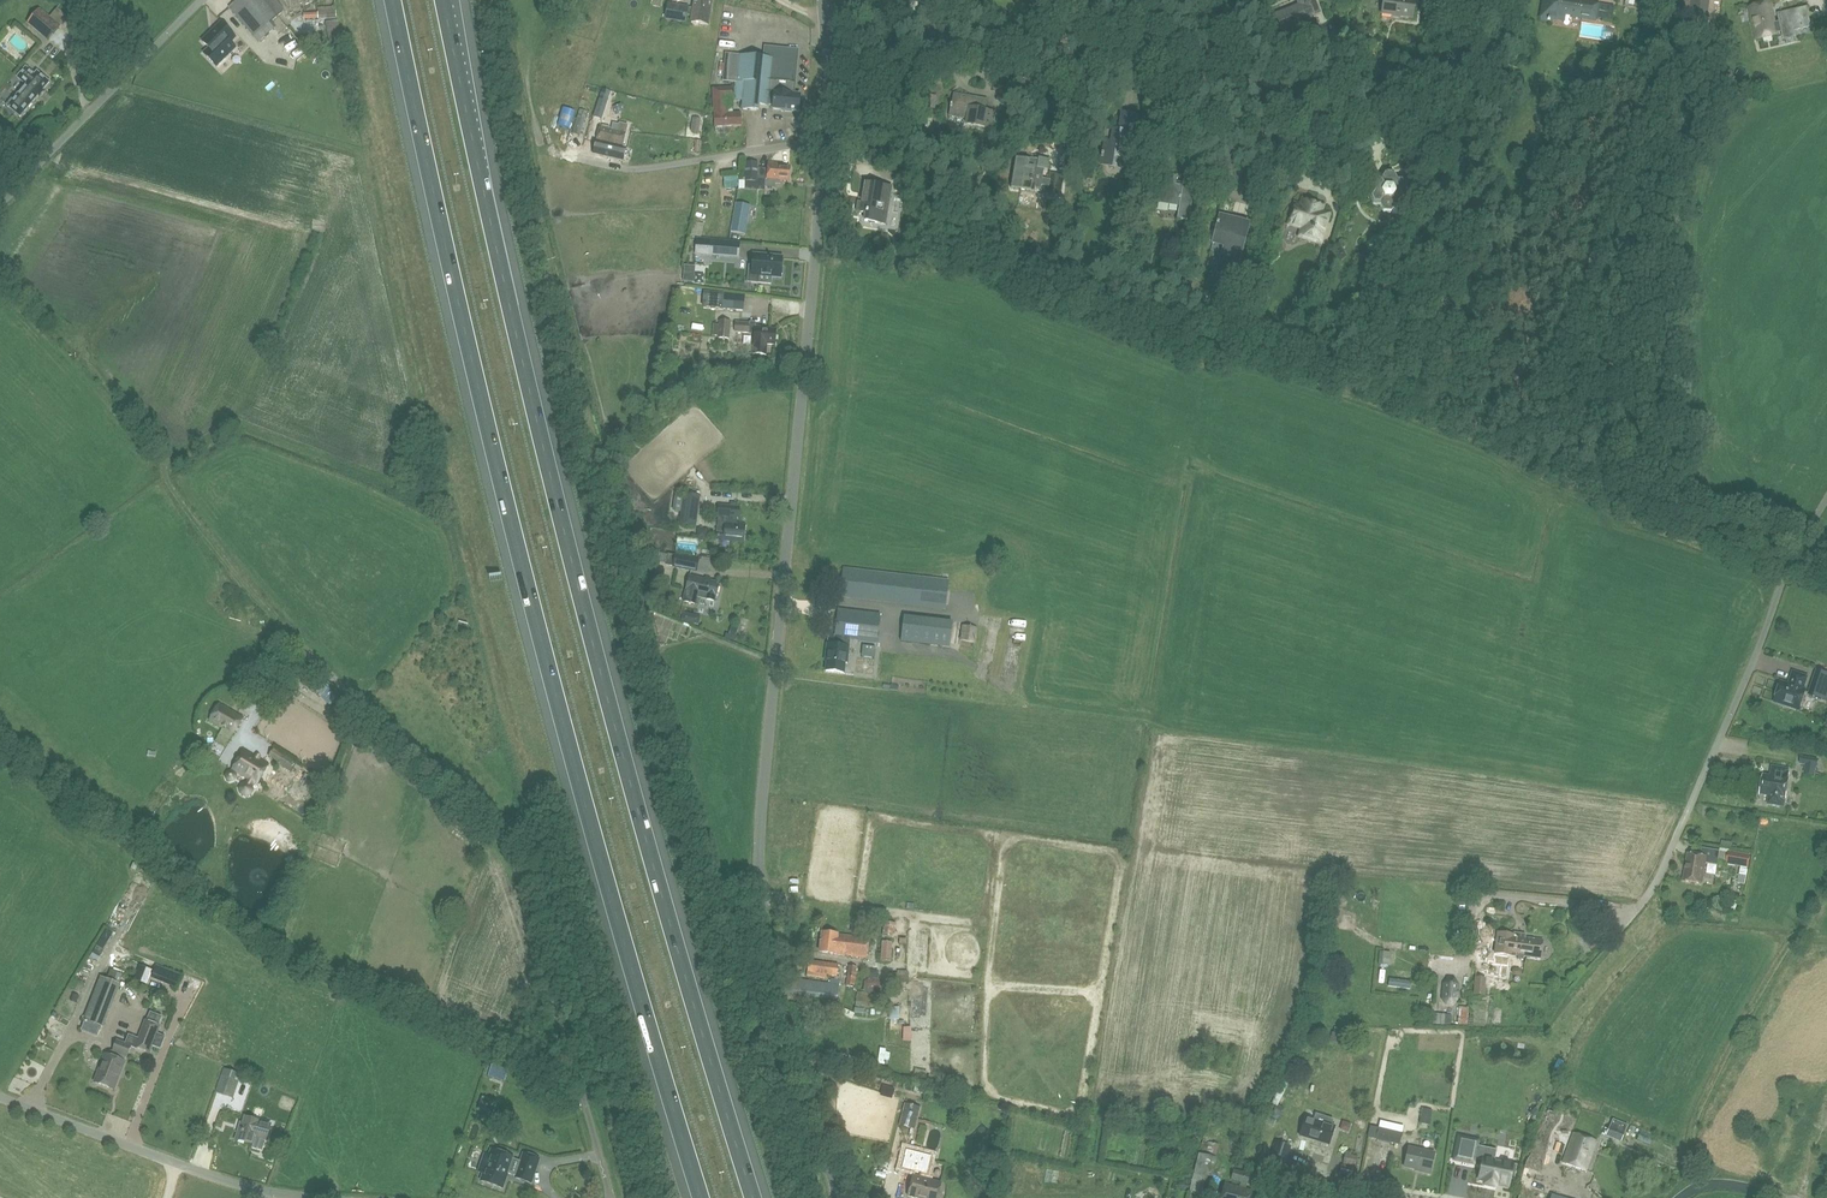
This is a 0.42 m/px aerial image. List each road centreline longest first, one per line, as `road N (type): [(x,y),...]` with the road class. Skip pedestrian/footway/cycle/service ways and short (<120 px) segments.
road 1 (motorway): [(754,1197),(651,857),(441,0)]
road 2 (motorway): [(393,0),(487,448),(599,878),(701,1197)]
road 3 (unclassified): [(831,1197),(769,958),(758,880),(826,139),(824,14)]
road 4 (residential): [(824,14),(1357,99),(1465,59),(1476,0)]
road 5 (unclassified): [(1622,912),(1650,896),(1790,560),(1826,496)]
road 6 (unclassified): [(308,1197),(178,1164),(0,1097)]
road 7 (unclassified): [(0,204),(202,0)]

